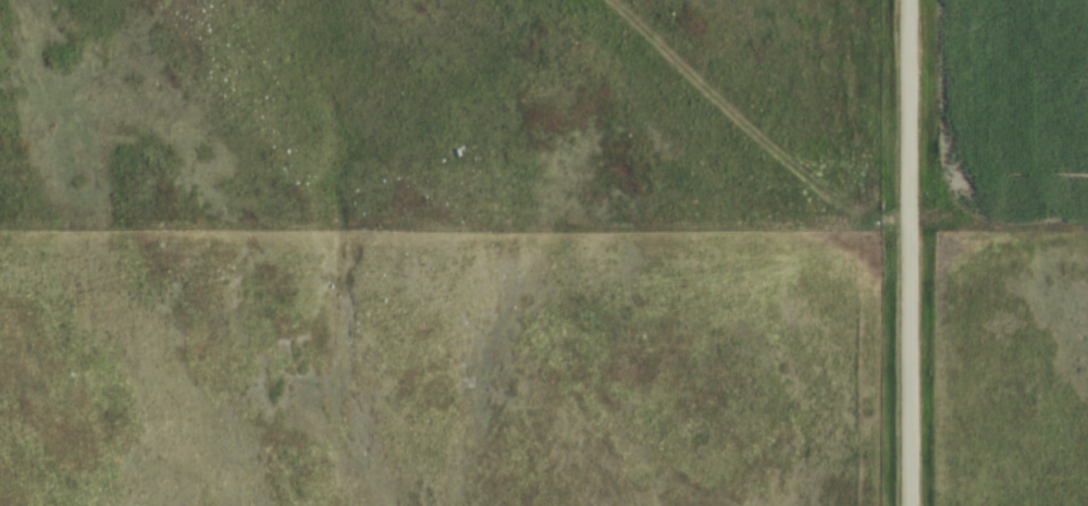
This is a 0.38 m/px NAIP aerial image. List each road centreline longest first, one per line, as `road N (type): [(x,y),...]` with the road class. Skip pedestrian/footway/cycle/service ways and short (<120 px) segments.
road 1 (residential): [(906,505),(905,0)]

